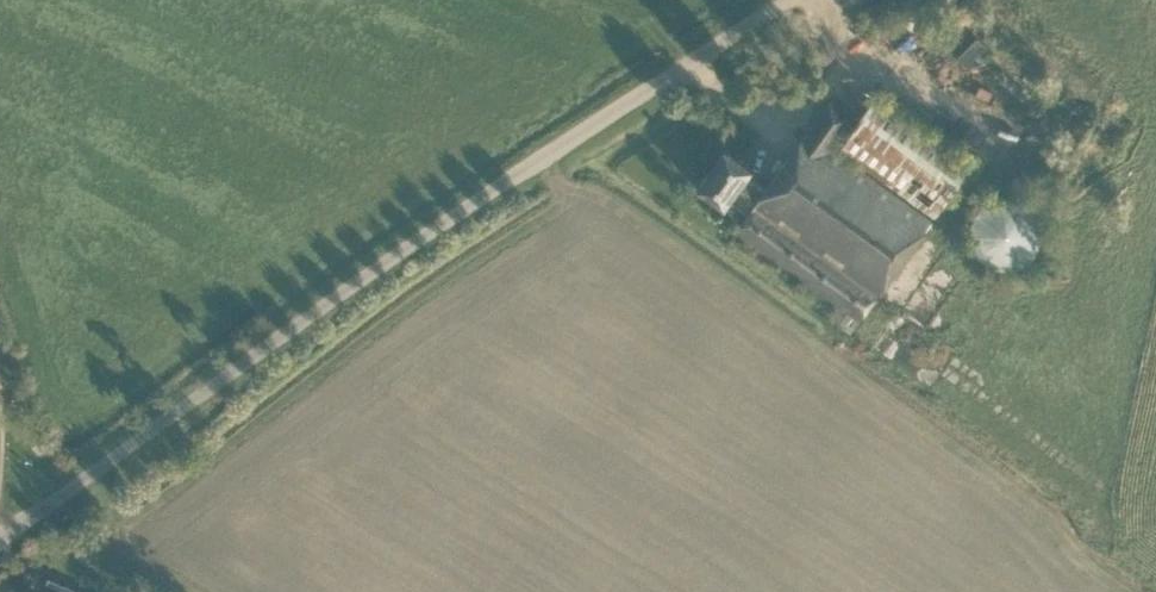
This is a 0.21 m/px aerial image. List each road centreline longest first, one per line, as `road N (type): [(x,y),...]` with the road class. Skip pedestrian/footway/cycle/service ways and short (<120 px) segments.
road 1 (unclassified): [(785,0),(465,210),(0,540)]

